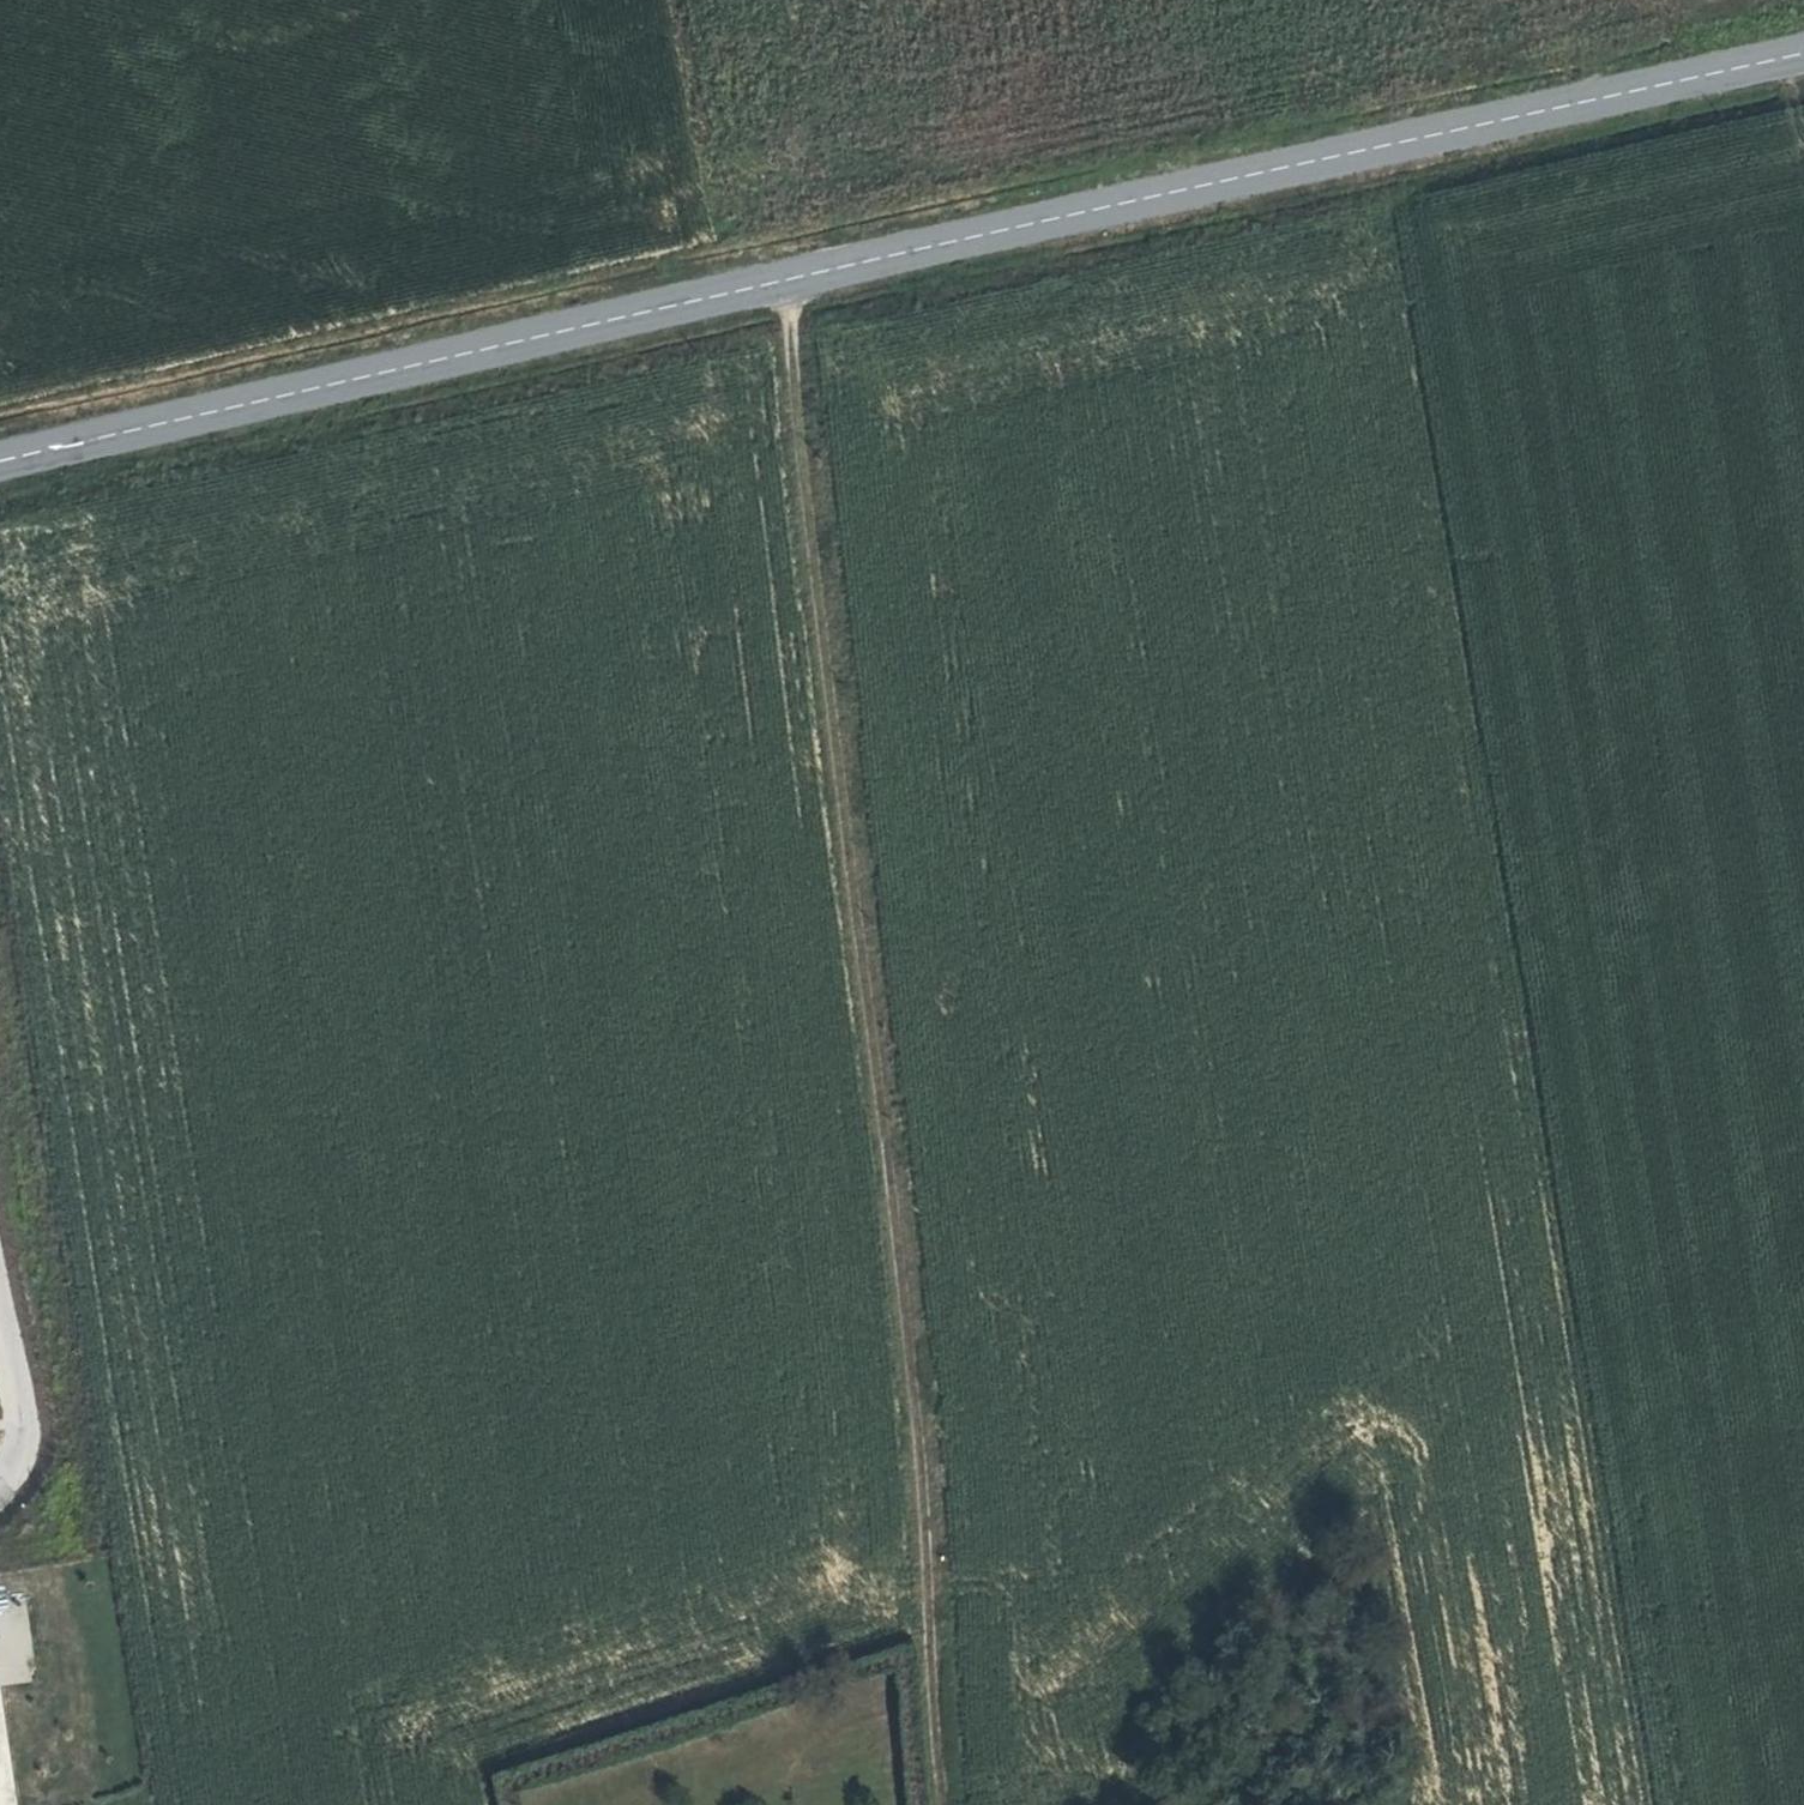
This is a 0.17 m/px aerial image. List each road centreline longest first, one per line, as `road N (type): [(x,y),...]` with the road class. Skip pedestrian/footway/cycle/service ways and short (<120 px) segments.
road 1 (secondary): [(0,468),(1803,60)]
road 2 (track): [(788,290),(791,396),(922,1466),(934,1753),(947,1804)]

